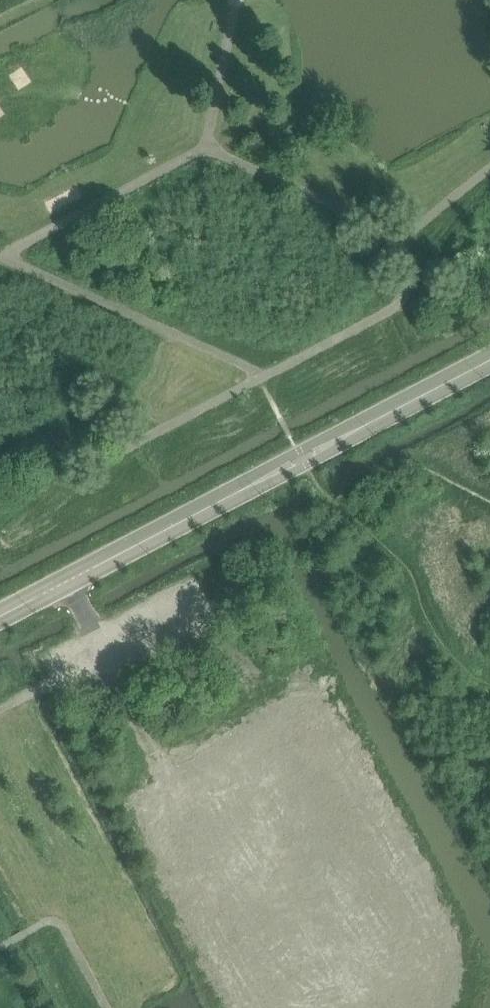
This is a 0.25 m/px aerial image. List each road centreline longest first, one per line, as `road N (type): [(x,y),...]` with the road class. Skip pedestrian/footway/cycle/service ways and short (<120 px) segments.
road 1 (unclassified): [(0,618),(489,359)]
road 2 (track): [(185,831),(128,703)]

